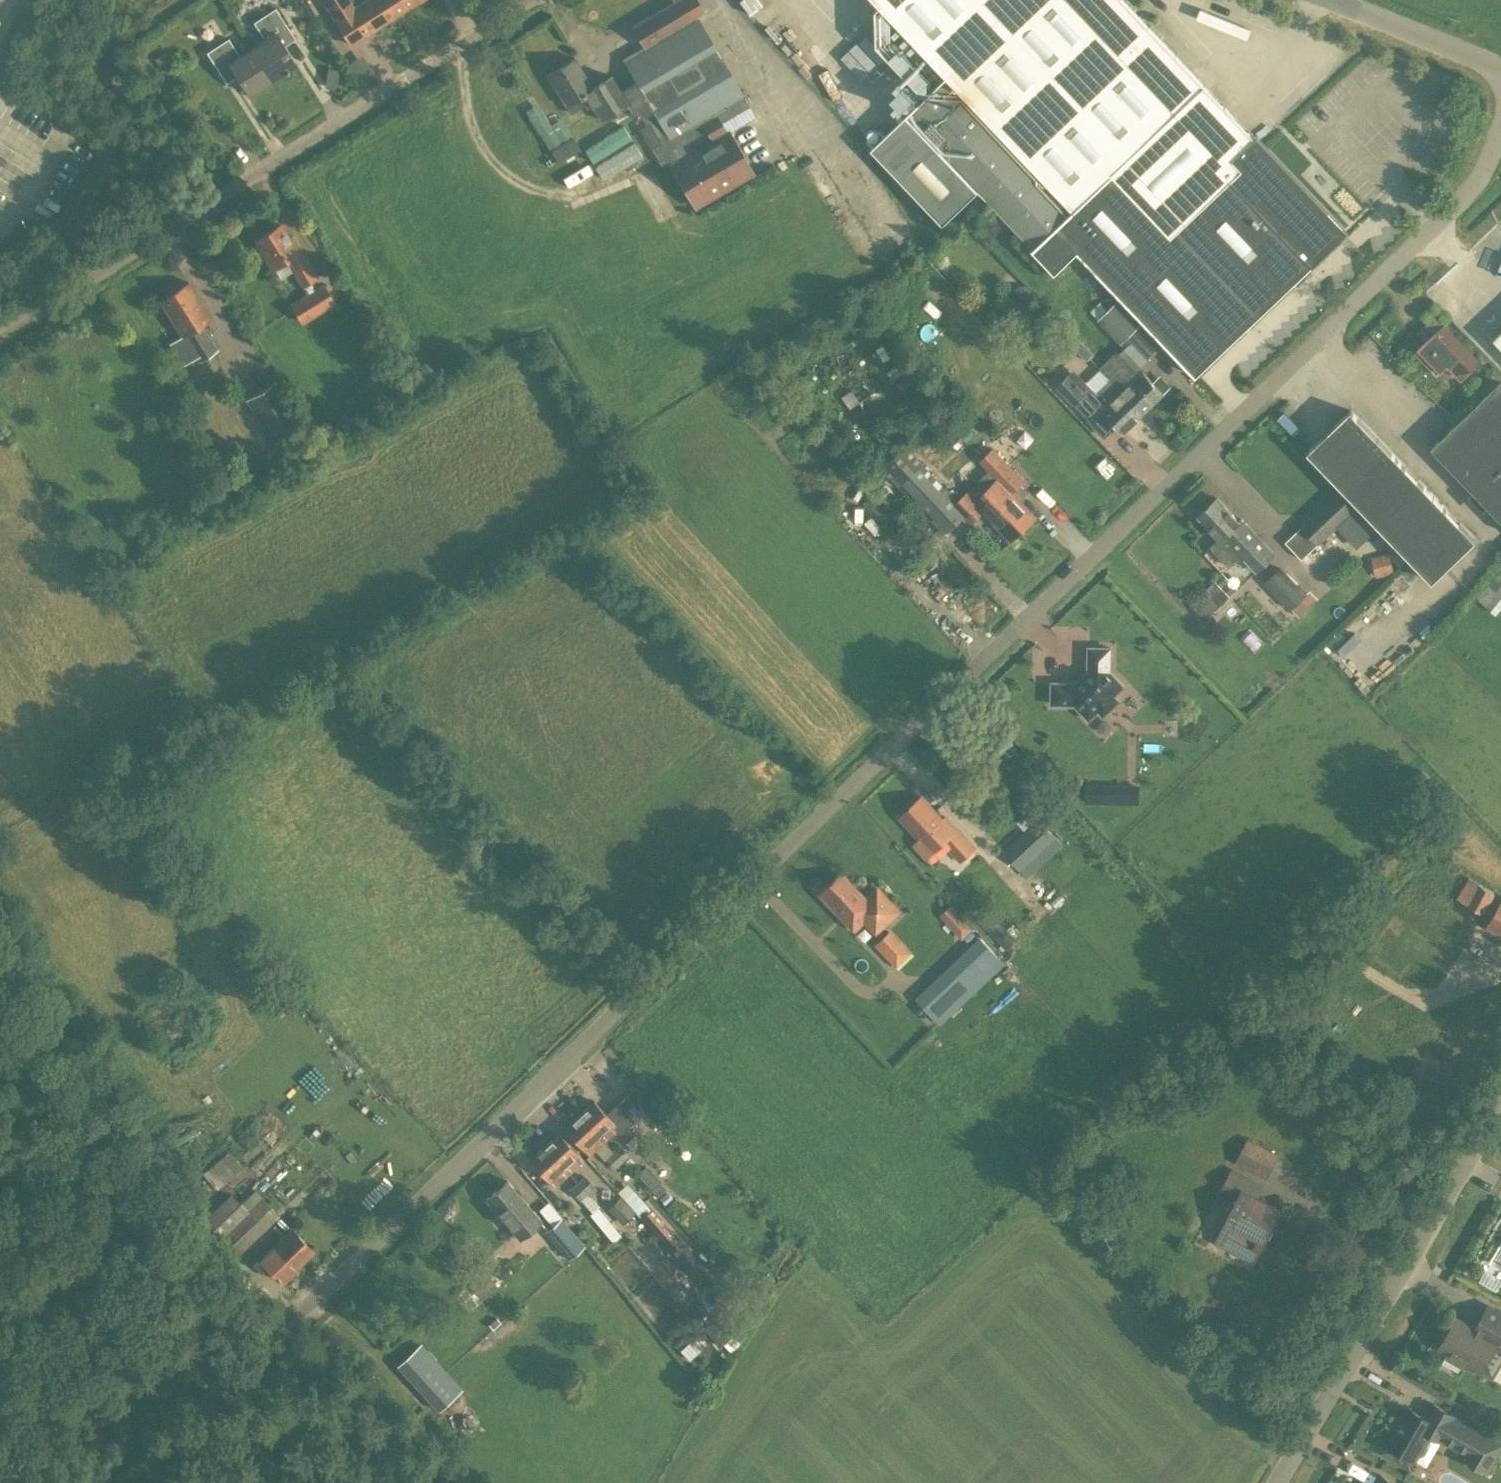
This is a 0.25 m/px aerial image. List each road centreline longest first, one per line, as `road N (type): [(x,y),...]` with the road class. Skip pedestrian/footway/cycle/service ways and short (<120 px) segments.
road 1 (unclassified): [(123,1482),(1418,246),(1484,171),(1500,132)]
road 2 (unclassified): [(86,283),(533,0)]
road 3 (unclassified): [(1279,1482),(1500,1106)]
road 4 (unclassified): [(1500,70),(1330,0)]

